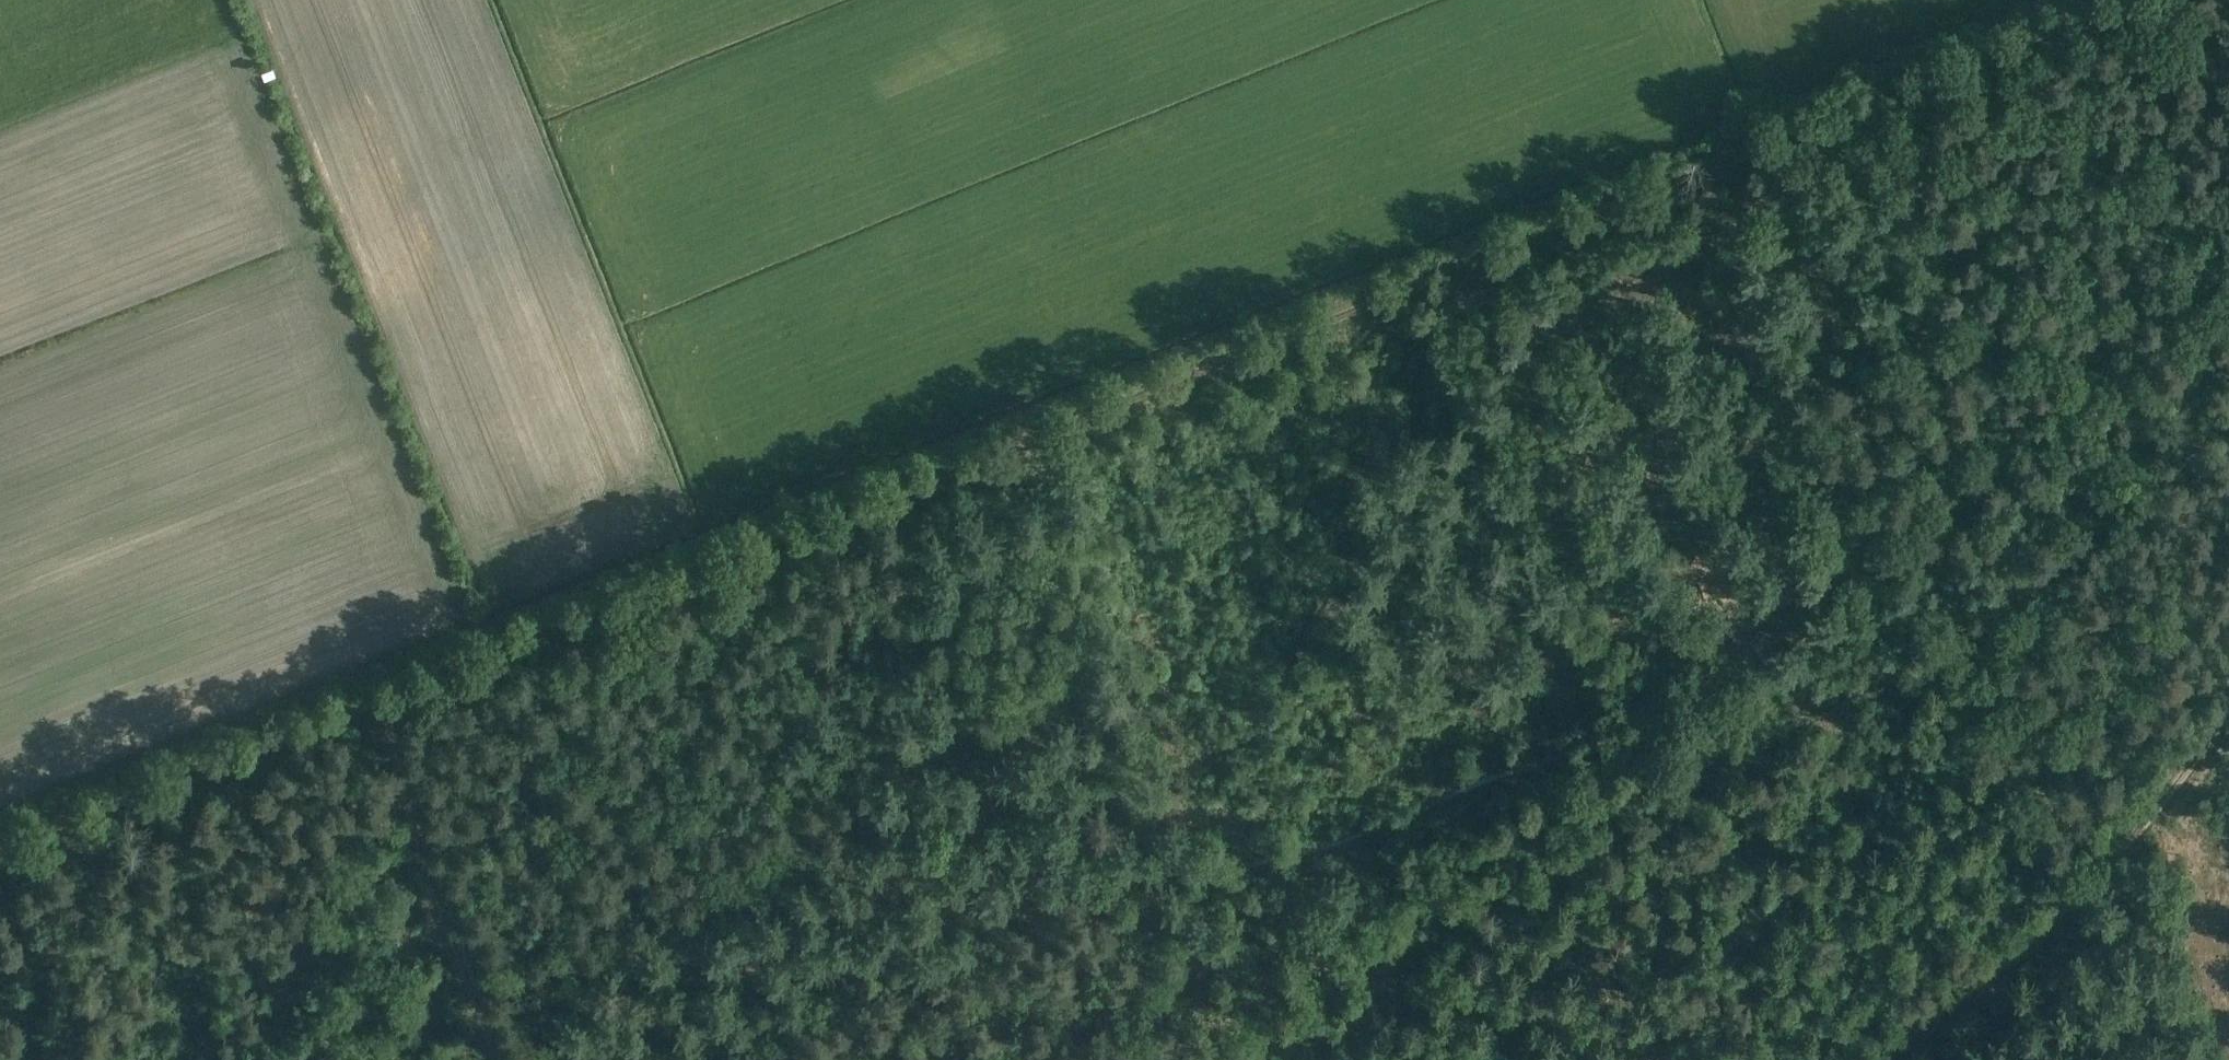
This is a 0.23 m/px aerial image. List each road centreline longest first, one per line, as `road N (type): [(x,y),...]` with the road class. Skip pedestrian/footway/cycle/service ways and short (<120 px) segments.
road 1 (track): [(2116,0),(0,842)]
road 2 (track): [(1863,1059),(1916,1030),(2061,915),(2170,797),(2228,702)]
road 3 (track): [(383,686),(516,1059)]

